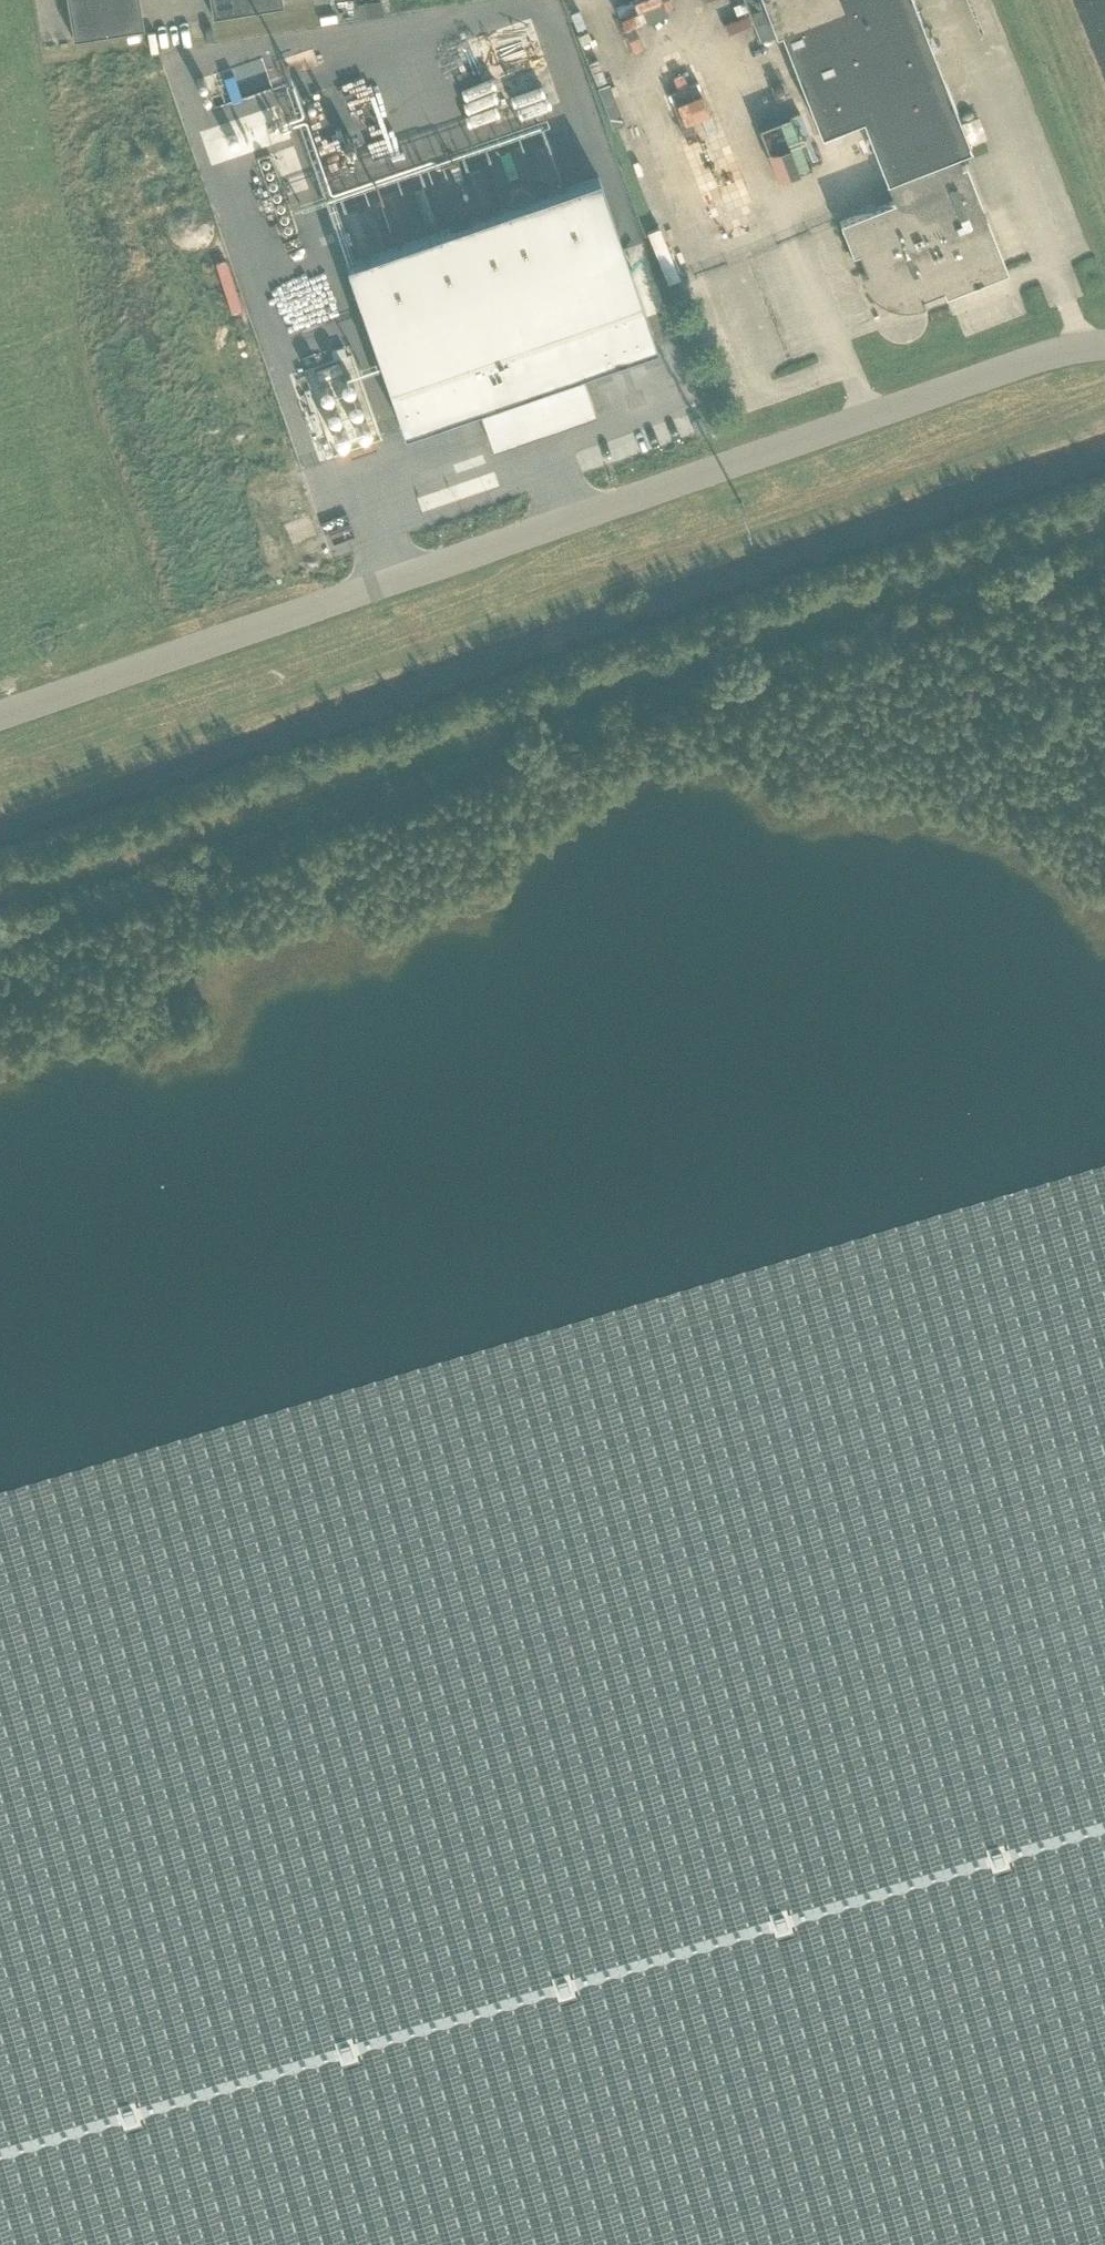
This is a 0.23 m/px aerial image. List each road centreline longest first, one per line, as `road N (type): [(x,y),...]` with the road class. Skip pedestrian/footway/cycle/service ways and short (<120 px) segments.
road 1 (unclassified): [(0,718),(1056,355),(1104,347)]

